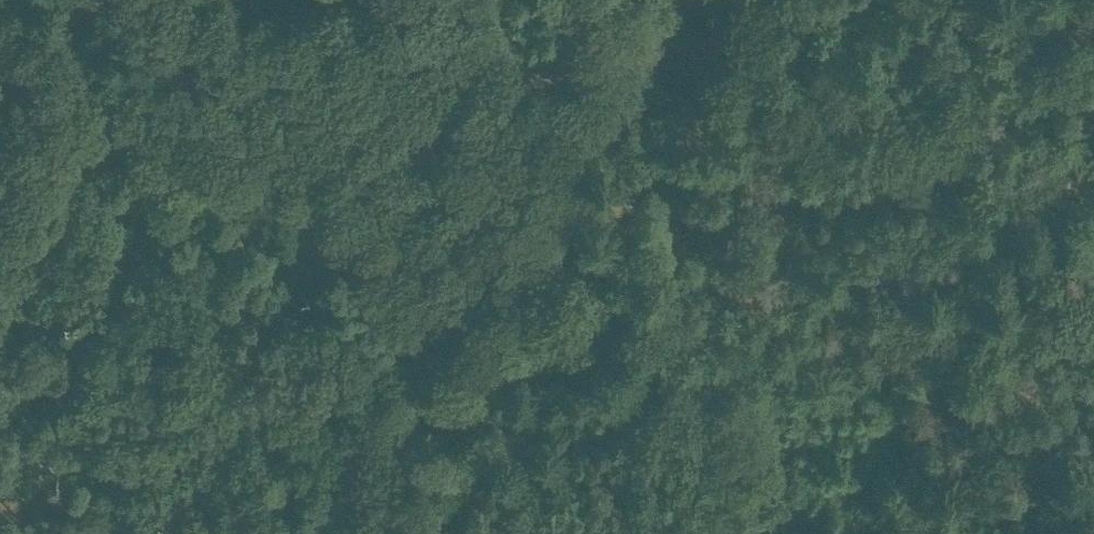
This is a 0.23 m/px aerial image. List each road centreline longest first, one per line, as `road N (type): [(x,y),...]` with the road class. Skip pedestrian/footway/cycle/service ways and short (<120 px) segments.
road 1 (track): [(597,0),(474,279),(381,525)]
road 2 (track): [(474,279),(0,37)]
road 3 (track): [(111,0),(0,215)]

